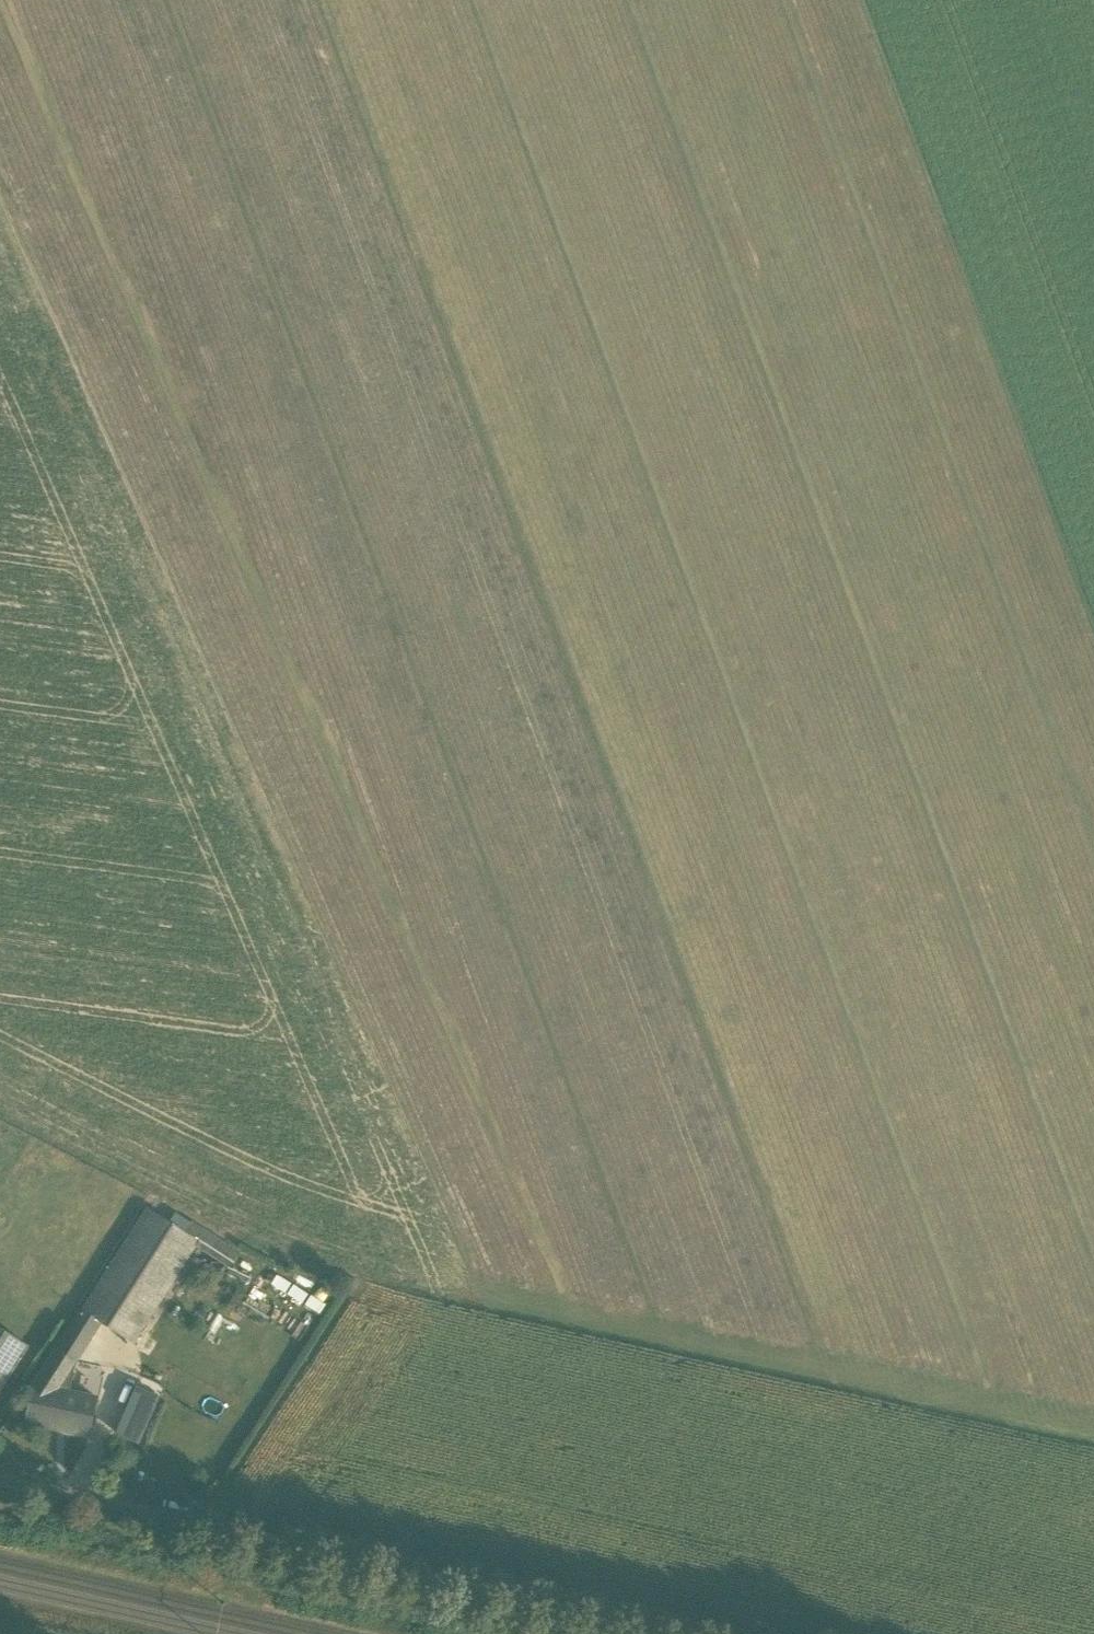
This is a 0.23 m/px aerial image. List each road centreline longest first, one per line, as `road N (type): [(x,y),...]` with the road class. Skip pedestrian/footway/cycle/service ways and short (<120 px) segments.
road 1 (unclassified): [(666,1633),(30,1491),(0,1477)]

